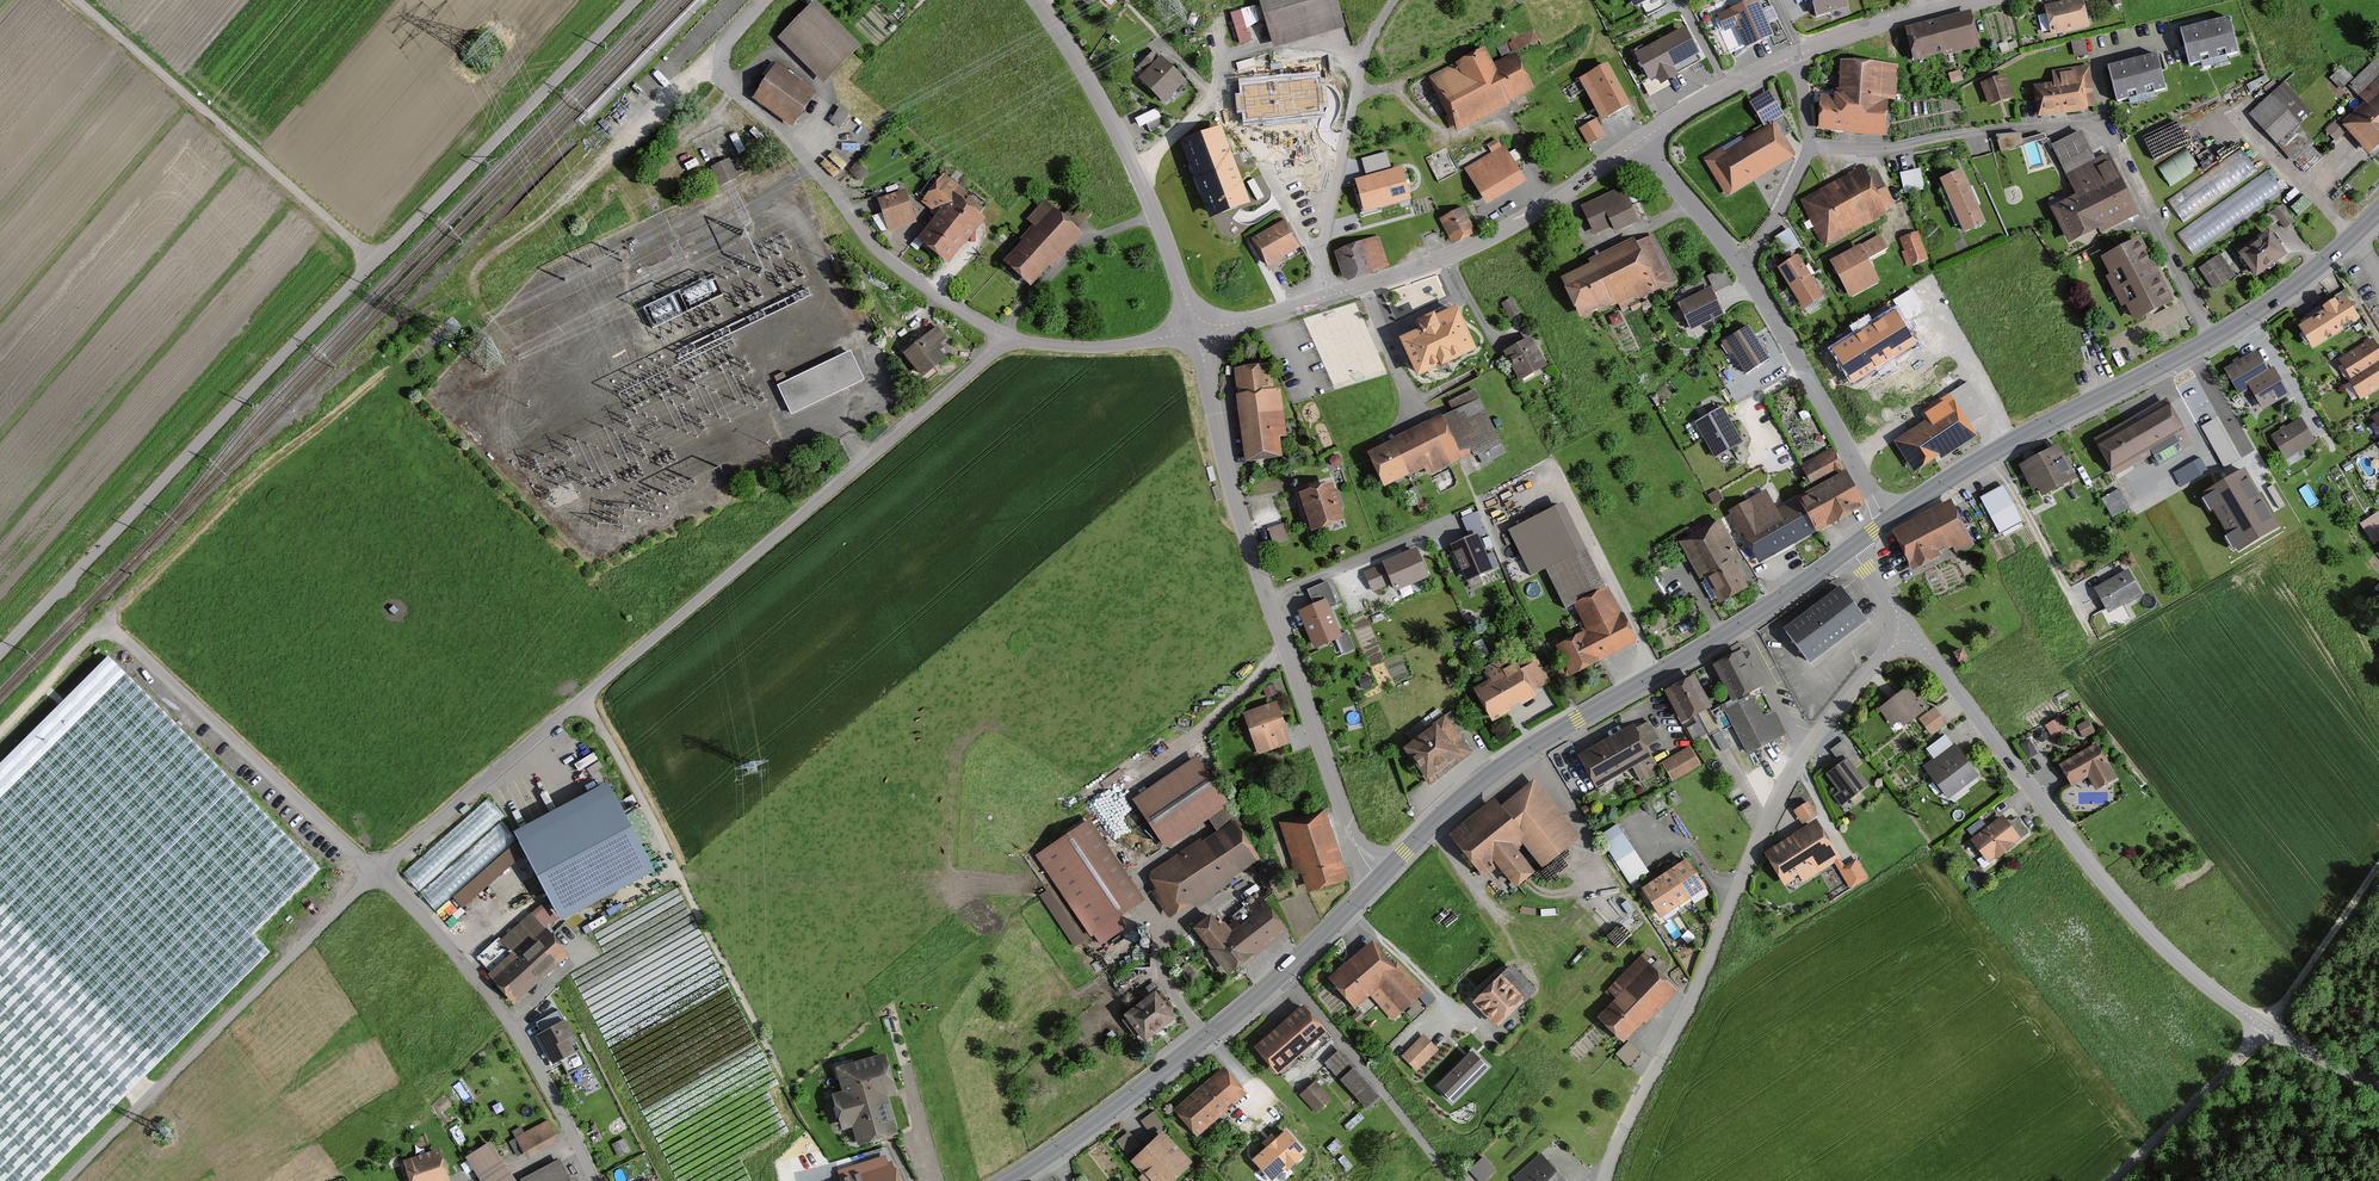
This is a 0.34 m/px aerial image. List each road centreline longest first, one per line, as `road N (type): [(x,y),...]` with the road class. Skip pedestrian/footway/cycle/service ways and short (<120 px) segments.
road 1 (unclassified): [(0,653),(633,0)]
road 2 (unclassified): [(1006,336),(376,873)]
road 3 (track): [(0,729),(310,404),(529,224)]
road 4 (residential): [(1605,1180),(1796,766),(1909,628)]
road 5 (unclassified): [(1379,879),(1353,838),(1243,532),(1196,333)]
road 6 (primary): [(1379,879),(1513,758),(1755,617),(1849,548)]
road 7 (unclassified): [(2263,1025),(2134,916),(1909,628)]
road 8 (residential): [(1813,146),(1887,148),(2003,128),(2099,126),(2210,339)]
road 9 (unclassified): [(762,0),(722,51),(726,83),(810,165),(888,261),(1006,336)]
road 10 (track): [(376,873),(61,1180)]
road 11 (primary): [(1058,1149),(1243,1008),(1379,879)]
road 12 (track): [(76,0),(375,261)]
road 13 (residential): [(592,1180),(545,1075),(472,970),(376,873)]
road 14 (unclassified): [(1196,333),(1137,177),(1034,0)]
road 15 (primary): [(1887,521),(2210,339)]
road 16 (unclassified): [(376,873),(106,622)]
road 17 (residential): [(1333,296),(1492,238),(1635,143)]
road 18 (residential): [(1887,521),(1742,269)]
road 19 (residential): [(1333,296),(1320,255),(1362,67)]
road 20 (unclassified): [(2112,1180),(2263,1025)]
road 21 (primary): [(2210,339),(2284,293),(2378,210)]
road 22 (track): [(2263,1025),(2378,866)]
road 23 (unclassified): [(1006,336),(1088,349),(1196,333)]
road 24 (residential): [(1795,56),(1976,0)]
road 25 (residential): [(1635,143),(1795,56)]
road 26 (residential): [(1742,269),(1635,143)]
road 27 (residential): [(1813,146),(1742,269)]
road 28 (residential): [(1196,333),(1333,296)]
road 29 (unclassified): [(2378,1085),(2263,1025)]

